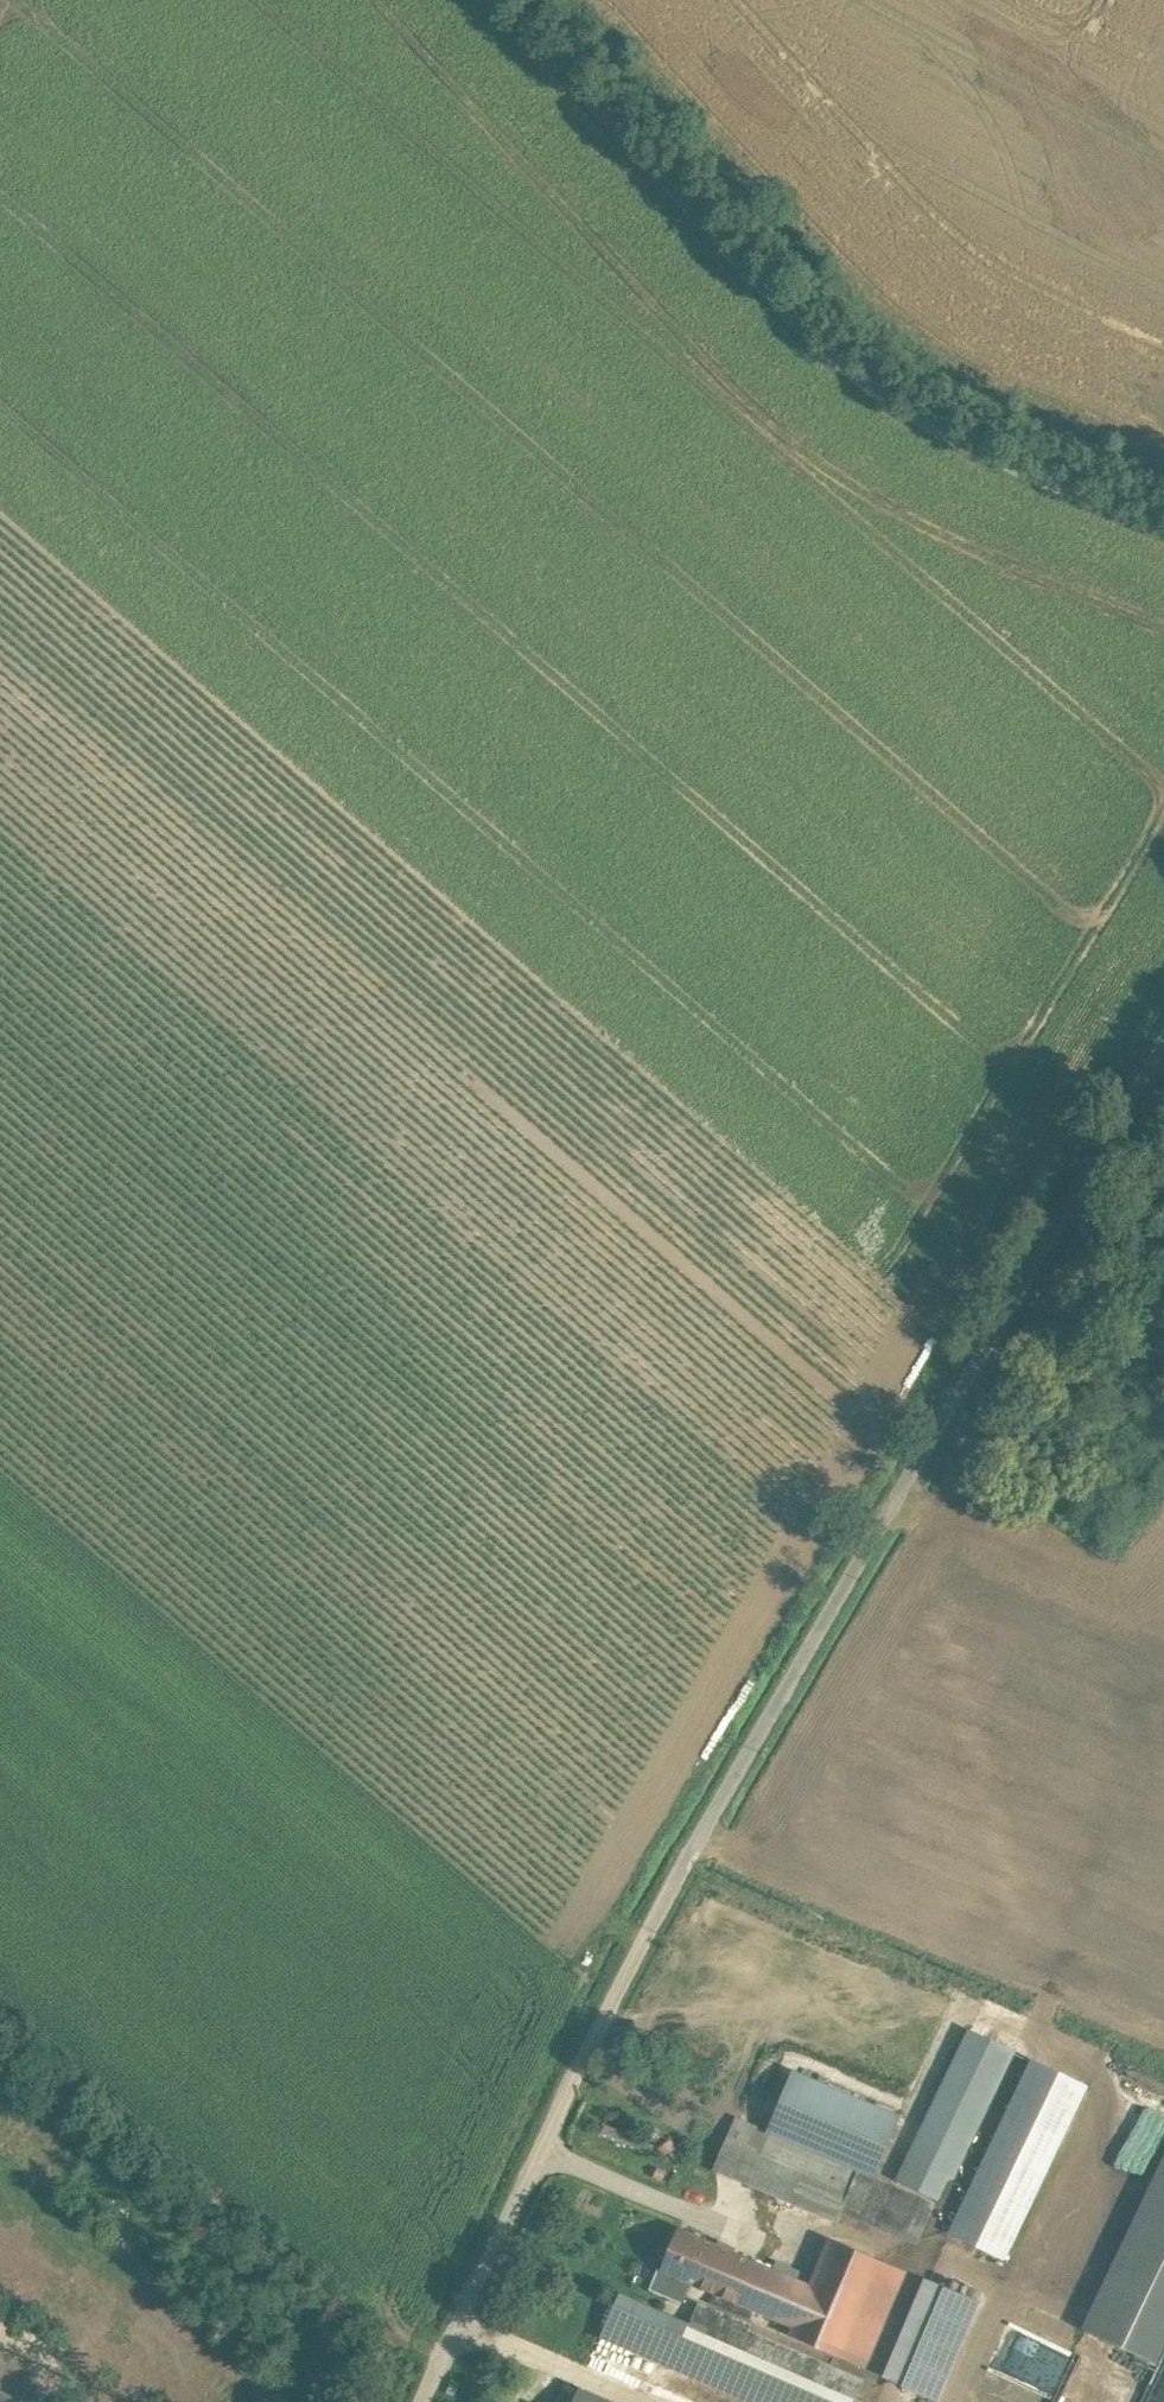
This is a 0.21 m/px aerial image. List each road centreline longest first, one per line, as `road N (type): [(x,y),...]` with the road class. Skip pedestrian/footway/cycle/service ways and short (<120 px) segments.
road 1 (unclassified): [(422,2401),(614,1997),(694,1849),(1163,1049)]
road 2 (unclassified): [(1163,523),(1029,473),(888,397),(804,324),(507,0)]

